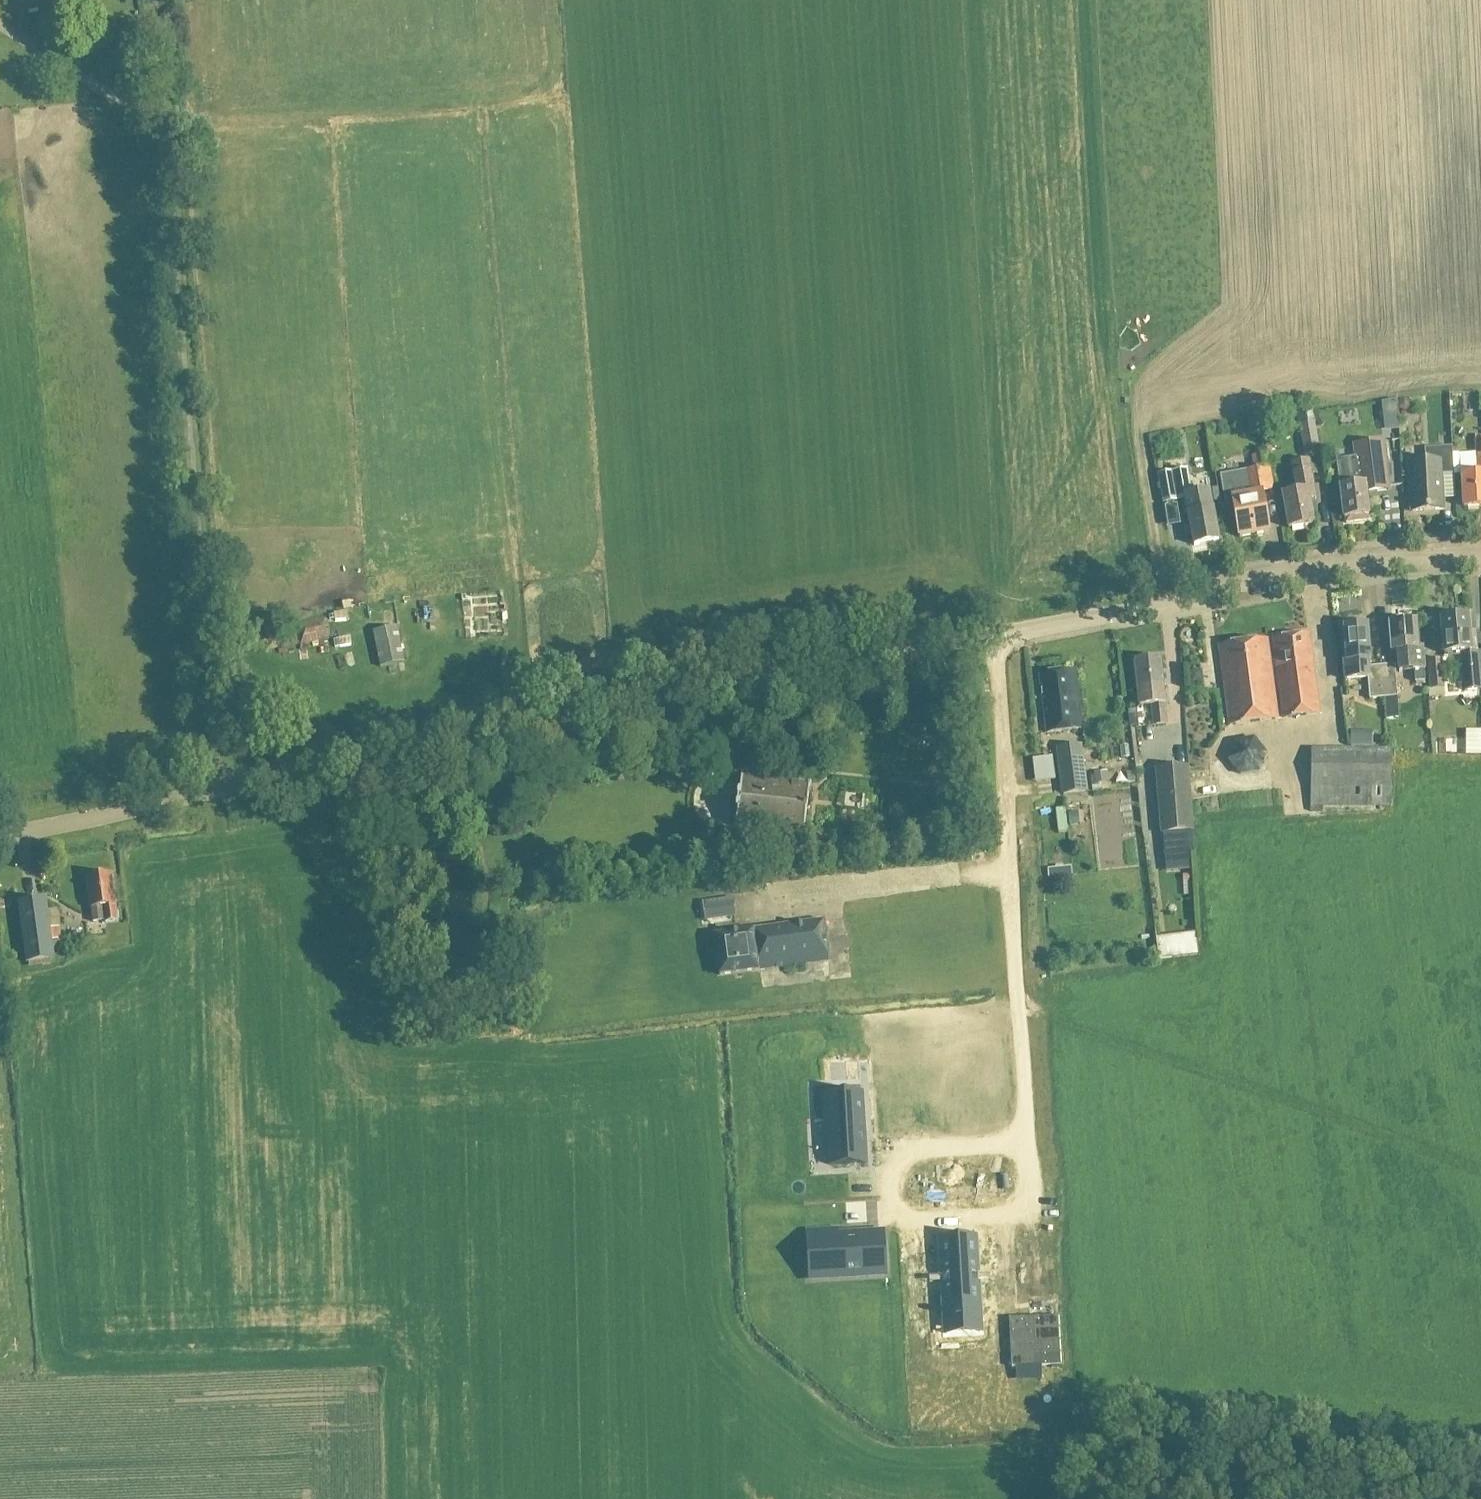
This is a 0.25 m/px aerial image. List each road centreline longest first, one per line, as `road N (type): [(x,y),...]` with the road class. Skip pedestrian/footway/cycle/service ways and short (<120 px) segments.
road 1 (residential): [(223,787),(567,709),(1197,598),(1300,569),(1392,555),(1480,556)]
road 2 (unclassified): [(223,787),(156,30)]
road 3 (residential): [(0,834),(223,787)]

